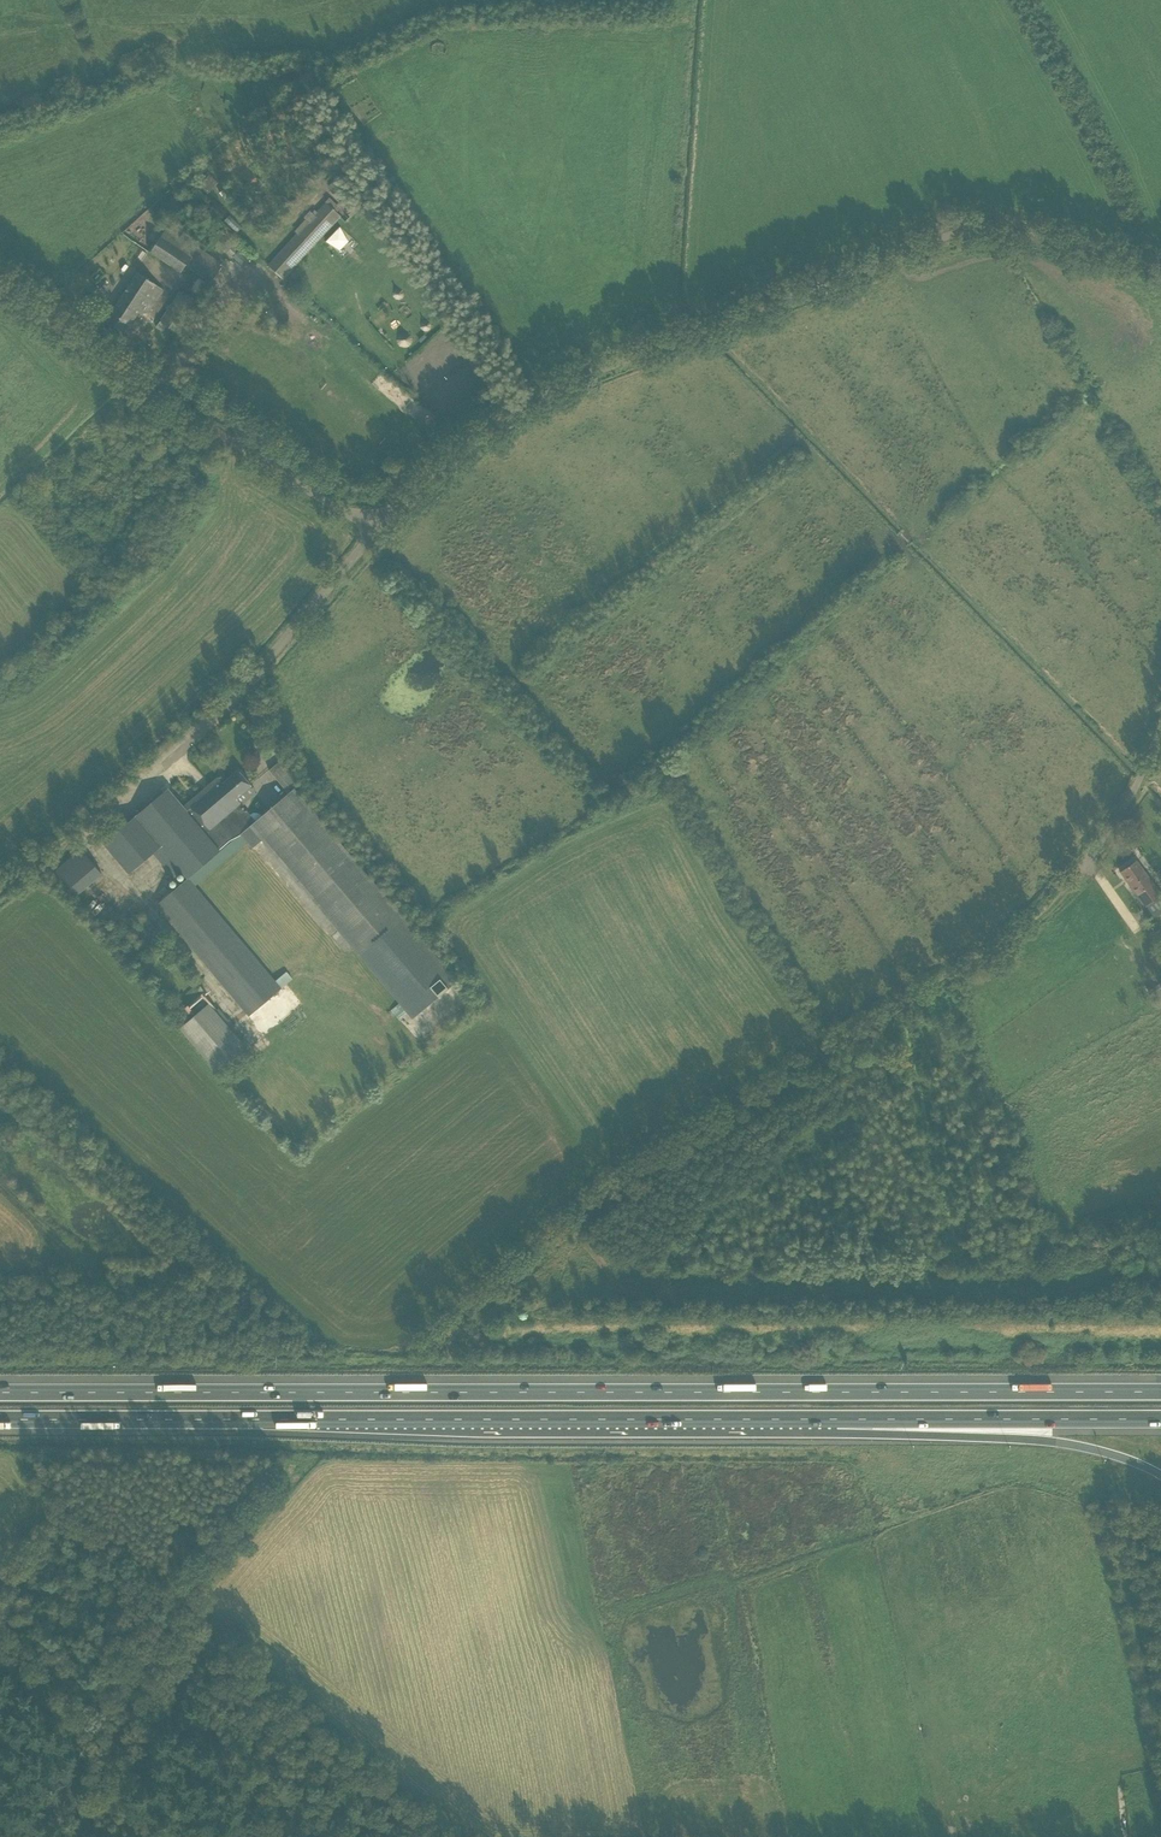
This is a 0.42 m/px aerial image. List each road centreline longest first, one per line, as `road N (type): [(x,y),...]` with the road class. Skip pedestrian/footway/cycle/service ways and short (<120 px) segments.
road 1 (motorway): [(1160,1394),(0,1393)]
road 2 (track): [(1094,858),(1056,904),(595,1201),(396,1356)]
road 3 (unclassified): [(382,523),(533,402),(918,243),(992,229),(1040,232),(1160,259)]
road 4 (motorway): [(0,1420),(837,1421)]
road 5 (track): [(62,1836),(105,1767),(146,1650),(168,1612),(299,1463),(21,1459)]
road 6 (unclassified): [(63,848),(236,696),(382,523)]
road 7 (unclassified): [(382,523),(324,501),(0,281)]
road 8 (motorway): [(837,1421),(1079,1448),(1160,1477)]
road 9 (motorway): [(837,1421),(1160,1421)]
road 10 (track): [(168,1612),(93,1607),(39,1589),(14,1569)]
road 11 (unclassified): [(1094,858),(1160,735)]

